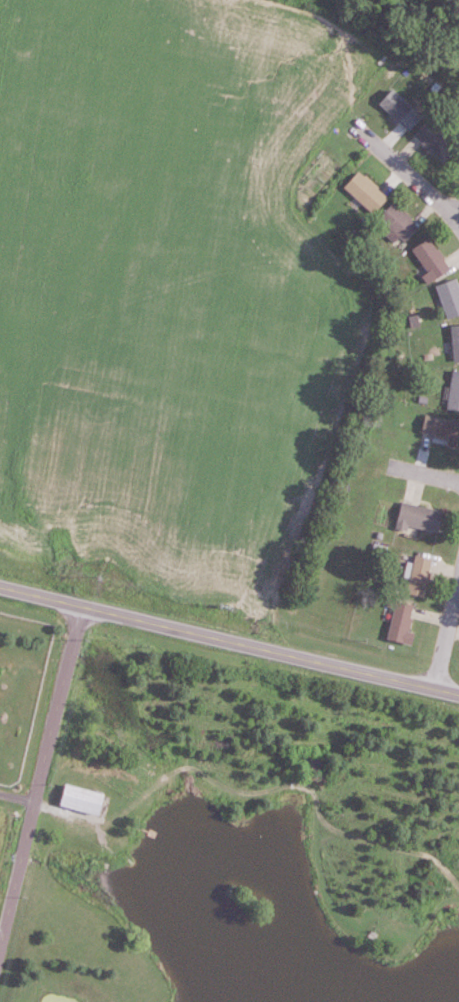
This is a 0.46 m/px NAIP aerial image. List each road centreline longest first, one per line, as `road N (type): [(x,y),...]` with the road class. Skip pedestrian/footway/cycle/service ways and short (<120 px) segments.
road 1 (secondary): [(458,694),(0,589)]
road 2 (tertiary): [(0,951),(83,608)]
road 3 (residential): [(458,222),(360,128)]

